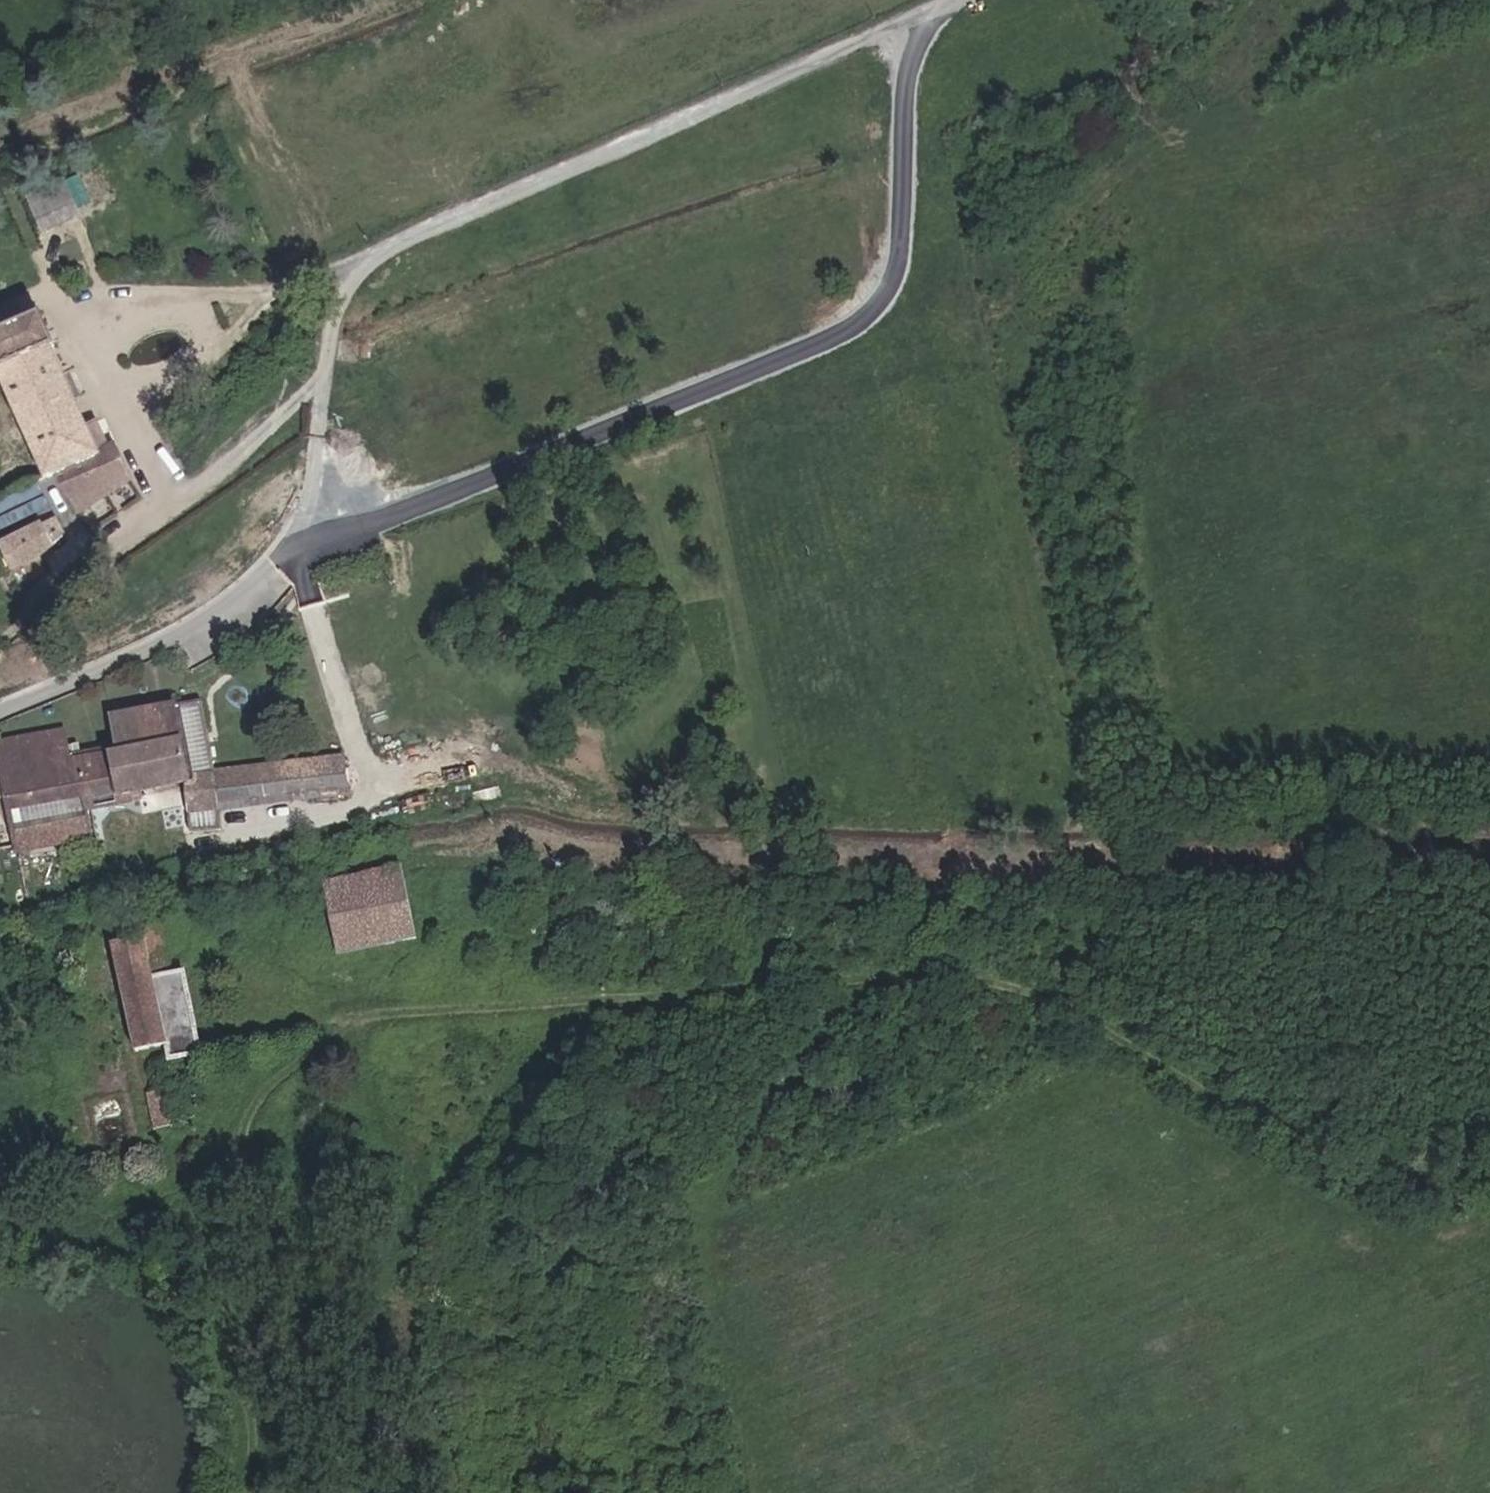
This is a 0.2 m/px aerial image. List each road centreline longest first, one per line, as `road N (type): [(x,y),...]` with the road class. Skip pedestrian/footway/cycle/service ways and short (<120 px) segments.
road 1 (track): [(289,1012),(978,966),(1079,1009),(1316,1142),(1425,1173),(1489,1142)]
road 2 (unclassified): [(965,0),(468,206),(376,252)]
road 3 (track): [(768,1492),(705,1233)]

